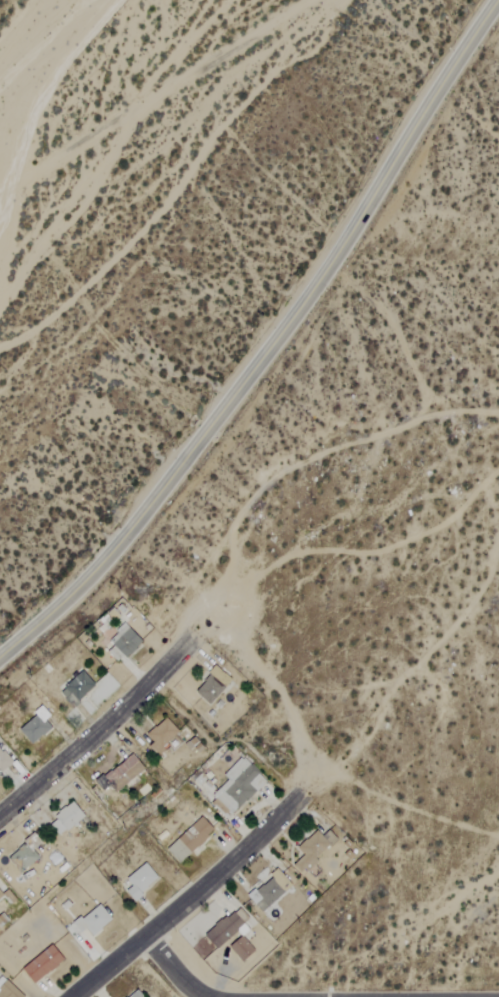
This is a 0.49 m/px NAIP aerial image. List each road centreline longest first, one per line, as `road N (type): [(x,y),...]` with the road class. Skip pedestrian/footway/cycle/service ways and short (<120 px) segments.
road 1 (tertiary): [(0,655),(87,577),(250,375),(498,0)]
road 2 (residential): [(72,996),(303,794)]
road 3 (residential): [(0,815),(192,638)]

